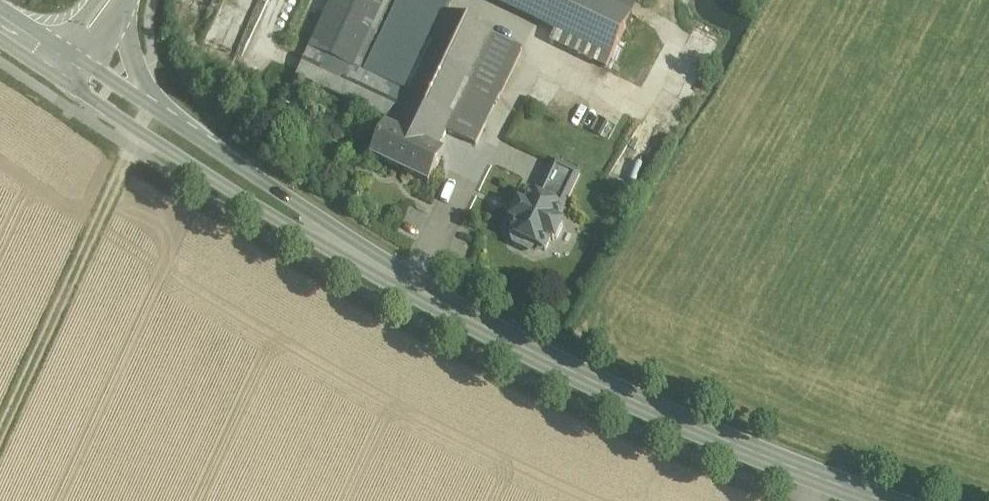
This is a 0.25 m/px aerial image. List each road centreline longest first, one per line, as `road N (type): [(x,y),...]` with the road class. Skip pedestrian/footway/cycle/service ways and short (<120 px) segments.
road 1 (tertiary): [(75,78),(336,243),(602,387),(889,500)]
road 2 (track): [(132,115),(58,313),(0,438)]

